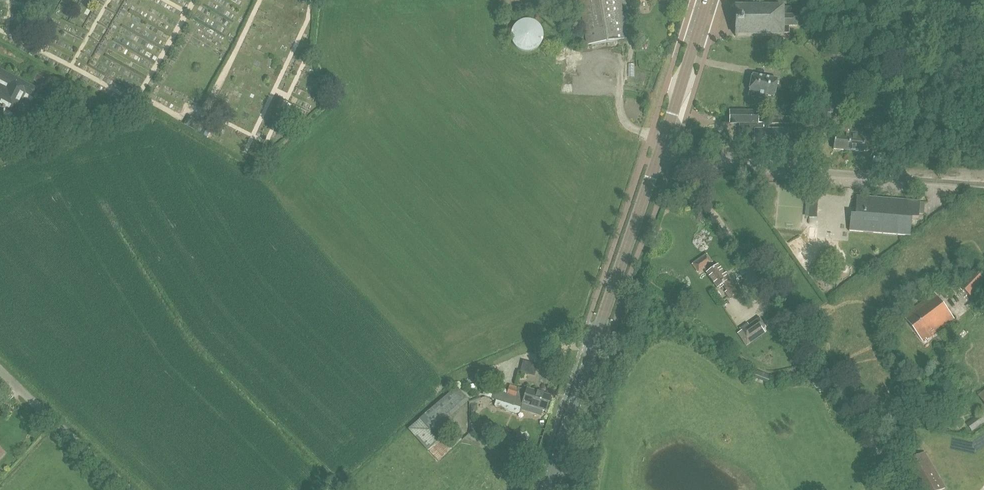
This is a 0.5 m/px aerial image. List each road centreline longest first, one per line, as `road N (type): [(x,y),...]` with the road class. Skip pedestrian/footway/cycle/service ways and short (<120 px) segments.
road 1 (tertiary): [(548,489),(656,161)]
road 2 (residential): [(983,185),(656,161)]
road 3 (unclassified): [(127,489),(0,371)]
road 4 (tertiary): [(656,161),(707,0)]

